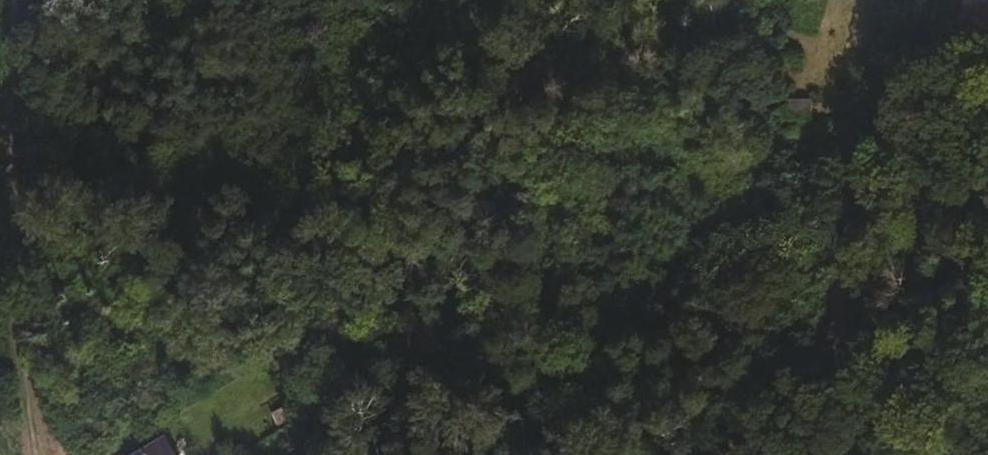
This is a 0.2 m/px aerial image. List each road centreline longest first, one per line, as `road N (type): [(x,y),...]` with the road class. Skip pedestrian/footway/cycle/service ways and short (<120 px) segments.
road 1 (residential): [(914,0),(844,267),(839,368),(849,454)]

